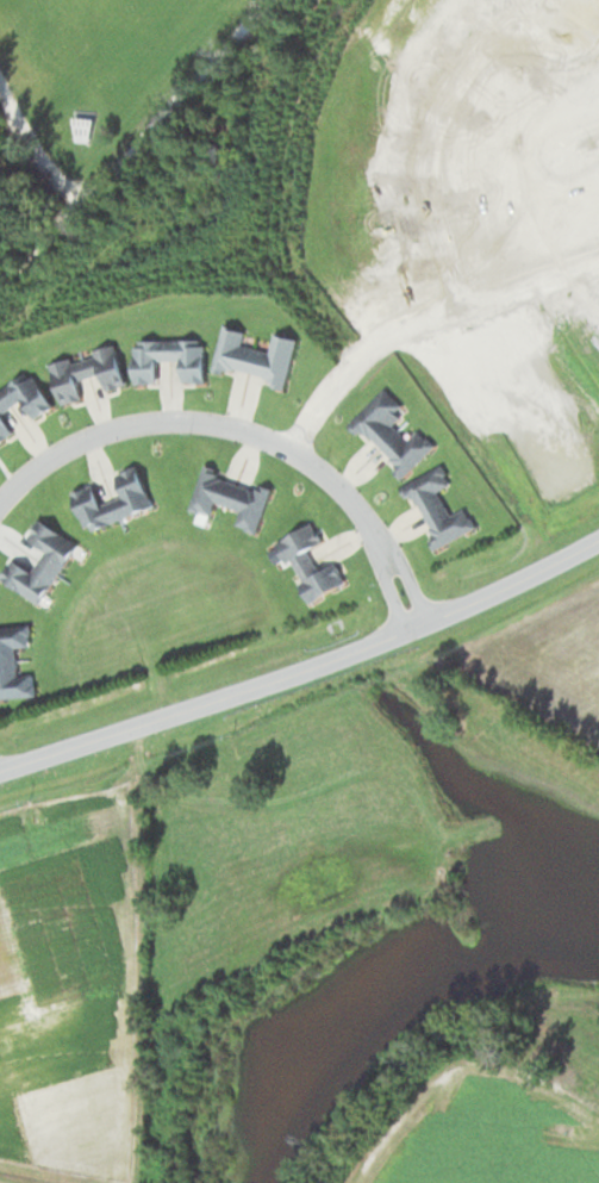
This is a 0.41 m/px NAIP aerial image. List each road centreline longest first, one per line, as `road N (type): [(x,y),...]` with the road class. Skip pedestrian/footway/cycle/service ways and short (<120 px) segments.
road 1 (residential): [(0,767),(418,625),(598,536)]
road 2 (residential): [(0,490),(58,443),(125,419),(196,413),(270,436),(357,504),(418,625)]
road 3 (residential): [(366,354),(333,380),(292,448)]

